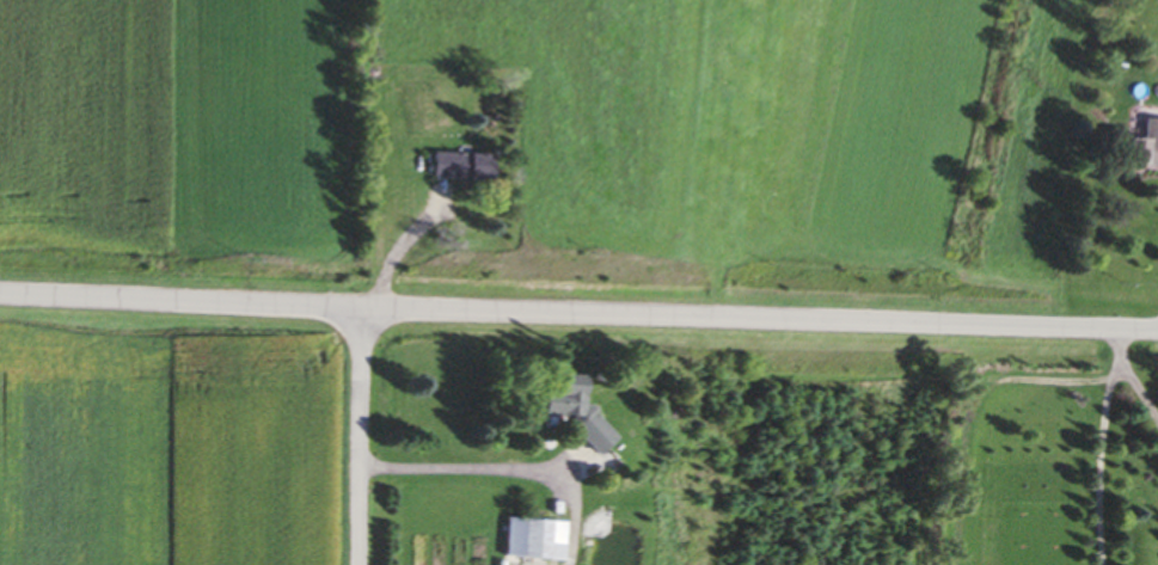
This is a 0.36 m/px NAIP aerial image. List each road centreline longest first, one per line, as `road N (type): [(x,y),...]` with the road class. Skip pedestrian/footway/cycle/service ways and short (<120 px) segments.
road 1 (residential): [(0,294),(1157,333)]
road 2 (residential): [(358,564),(363,307)]

